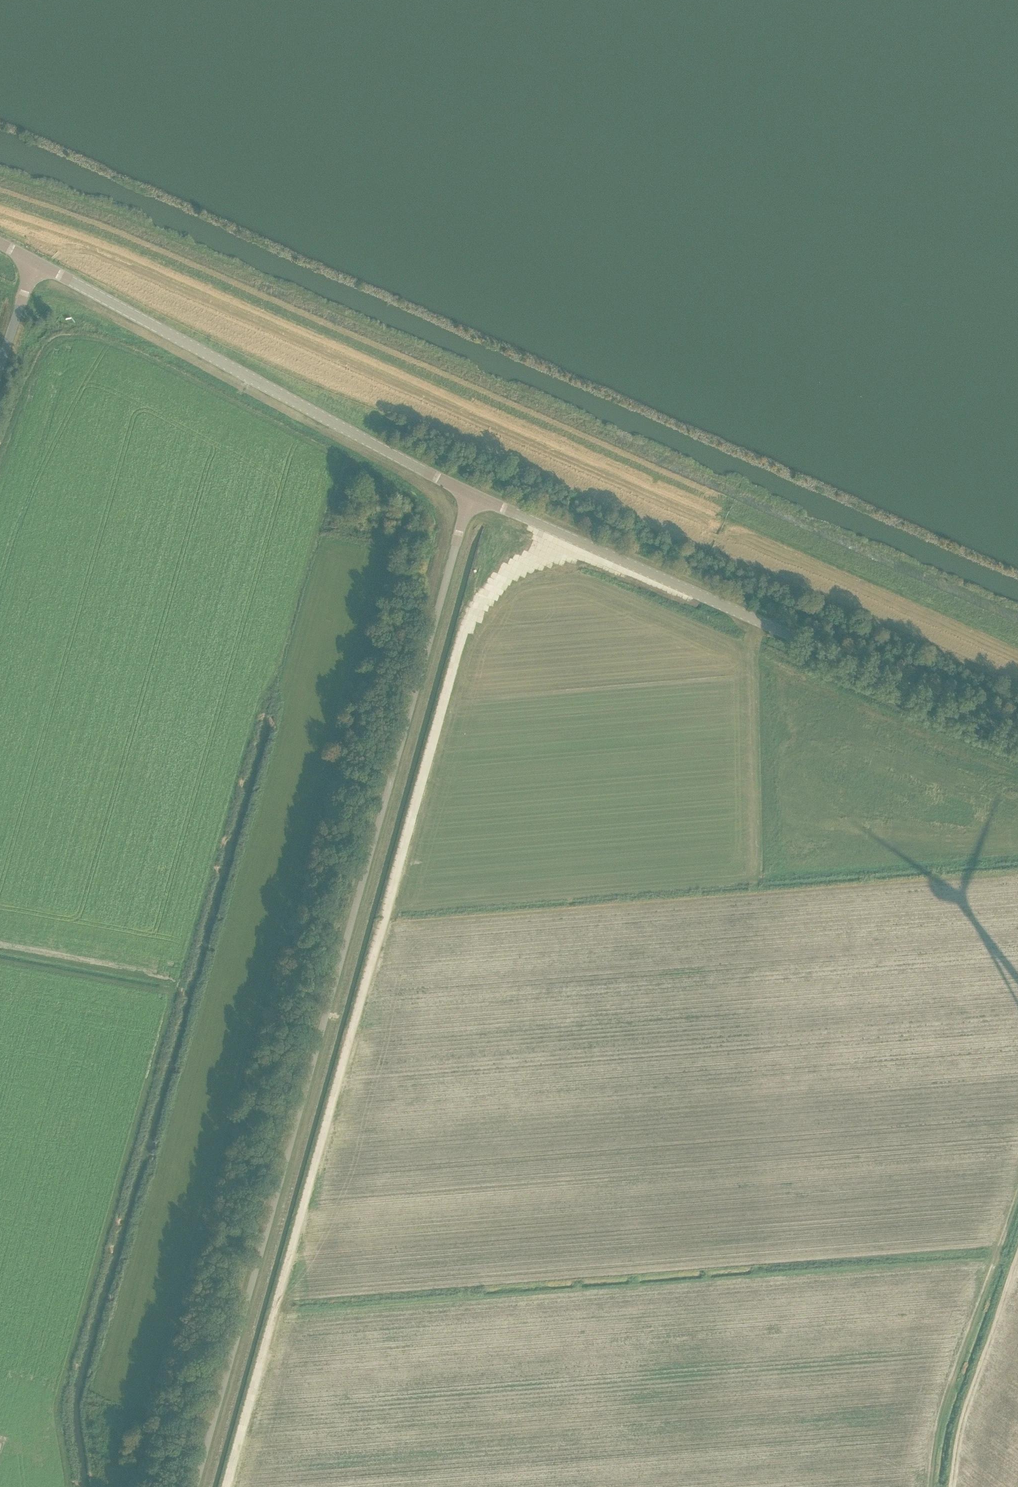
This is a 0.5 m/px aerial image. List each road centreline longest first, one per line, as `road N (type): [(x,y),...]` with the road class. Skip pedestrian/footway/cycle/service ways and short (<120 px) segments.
road 1 (unclassified): [(195,1486),(473,495)]
road 2 (unclassified): [(1017,735),(473,495)]
road 3 (unclassified): [(473,495),(33,260)]

